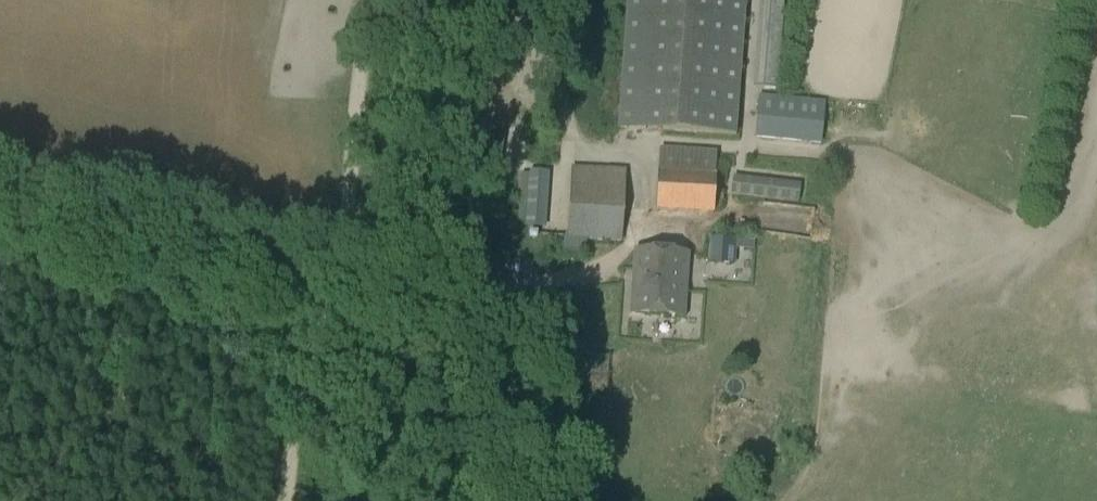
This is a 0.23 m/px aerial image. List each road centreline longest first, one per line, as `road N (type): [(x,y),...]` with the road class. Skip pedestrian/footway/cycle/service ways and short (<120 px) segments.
road 1 (track): [(496,0),(554,87),(574,148),(634,160),(641,220),(632,240),(580,273),(443,316),(335,304)]
road 2 (track): [(374,0),(358,71),(340,284),(306,376),(285,500)]
road 3 (track): [(343,254),(0,180)]

